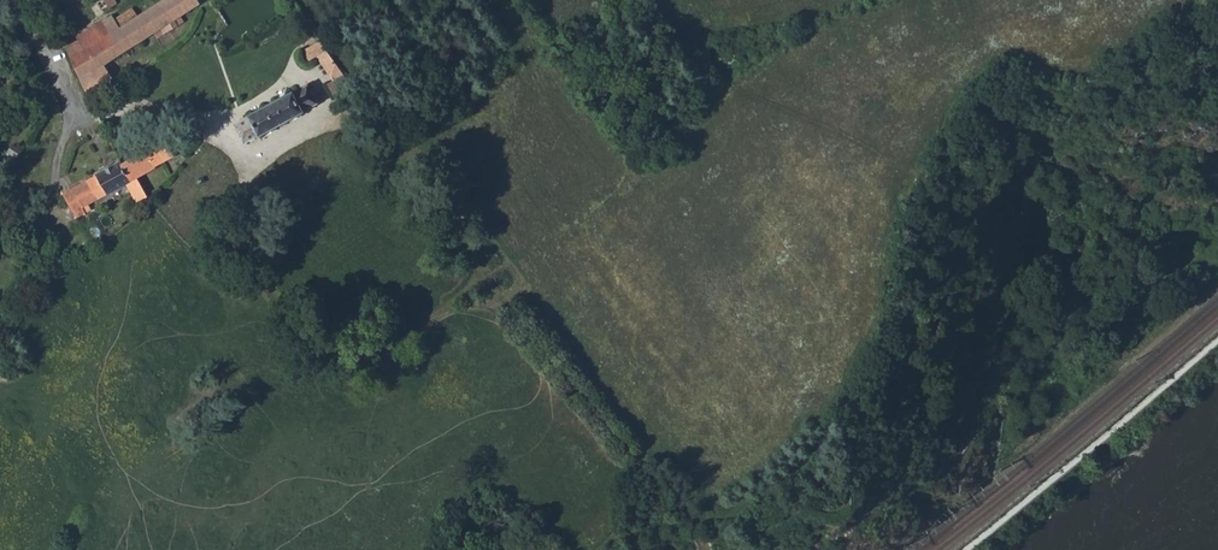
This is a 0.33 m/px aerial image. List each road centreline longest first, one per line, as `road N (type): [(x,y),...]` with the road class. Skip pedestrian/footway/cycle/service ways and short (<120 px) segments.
road 1 (unclassified): [(17,0),(67,99),(49,217)]

